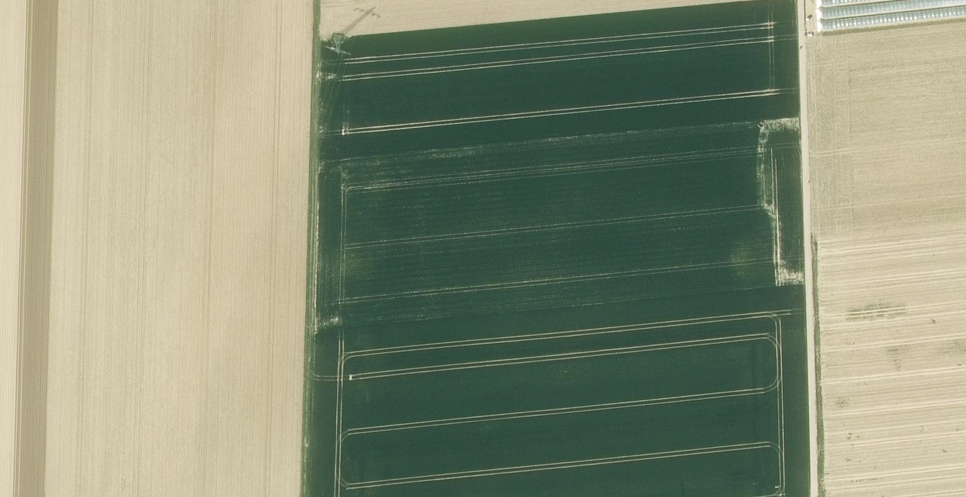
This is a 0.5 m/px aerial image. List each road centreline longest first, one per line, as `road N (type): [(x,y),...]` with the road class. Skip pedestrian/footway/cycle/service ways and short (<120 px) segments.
road 1 (track): [(307,496),(321,0)]
road 2 (track): [(800,0),(814,496)]

